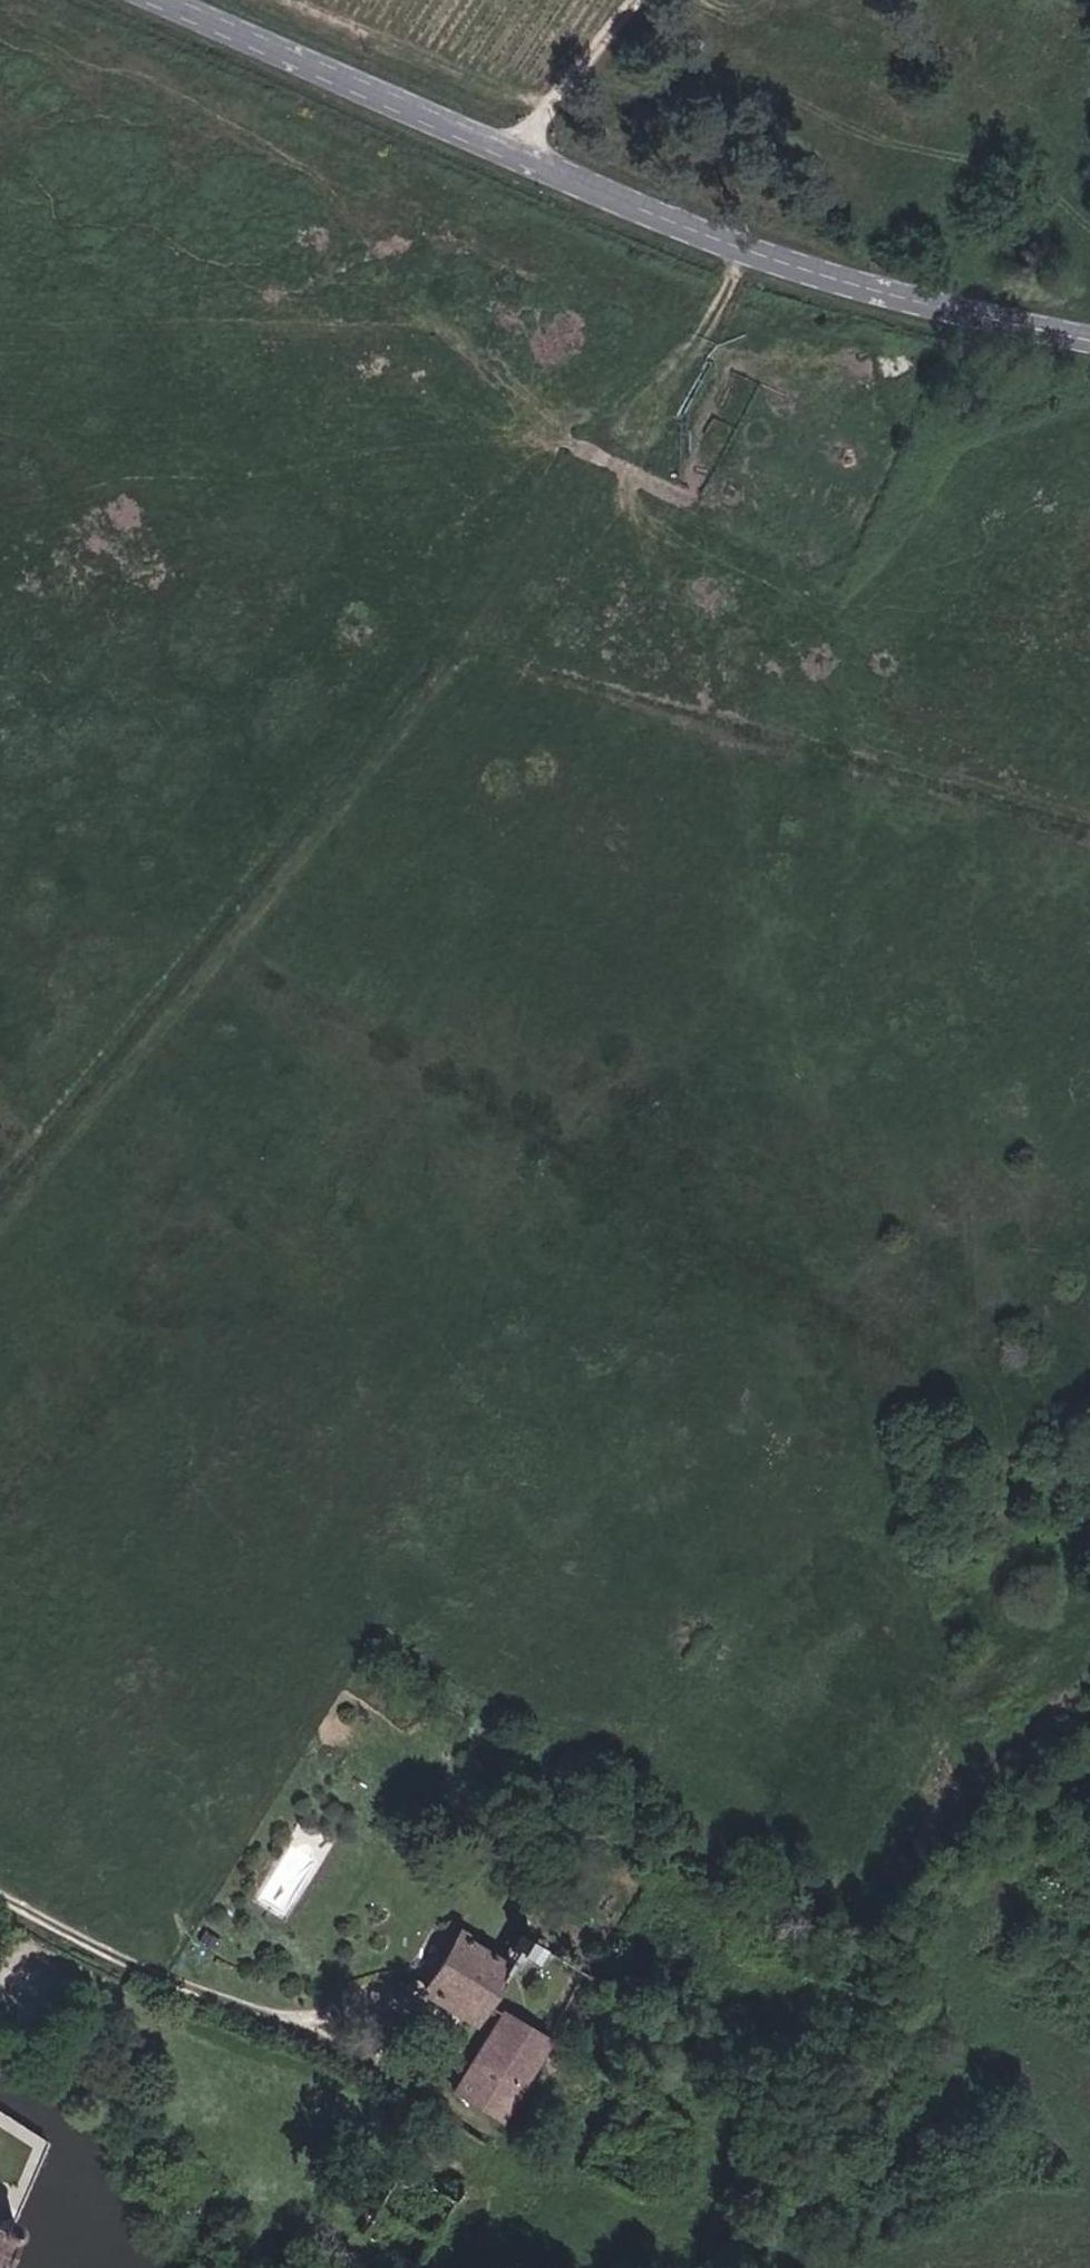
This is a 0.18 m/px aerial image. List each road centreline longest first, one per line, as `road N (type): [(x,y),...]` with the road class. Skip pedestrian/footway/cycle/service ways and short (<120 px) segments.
road 1 (tertiary): [(172,0),(730,242),(982,319),(1089,339)]
road 2 (track): [(0,1892),(159,1971),(323,2033)]

